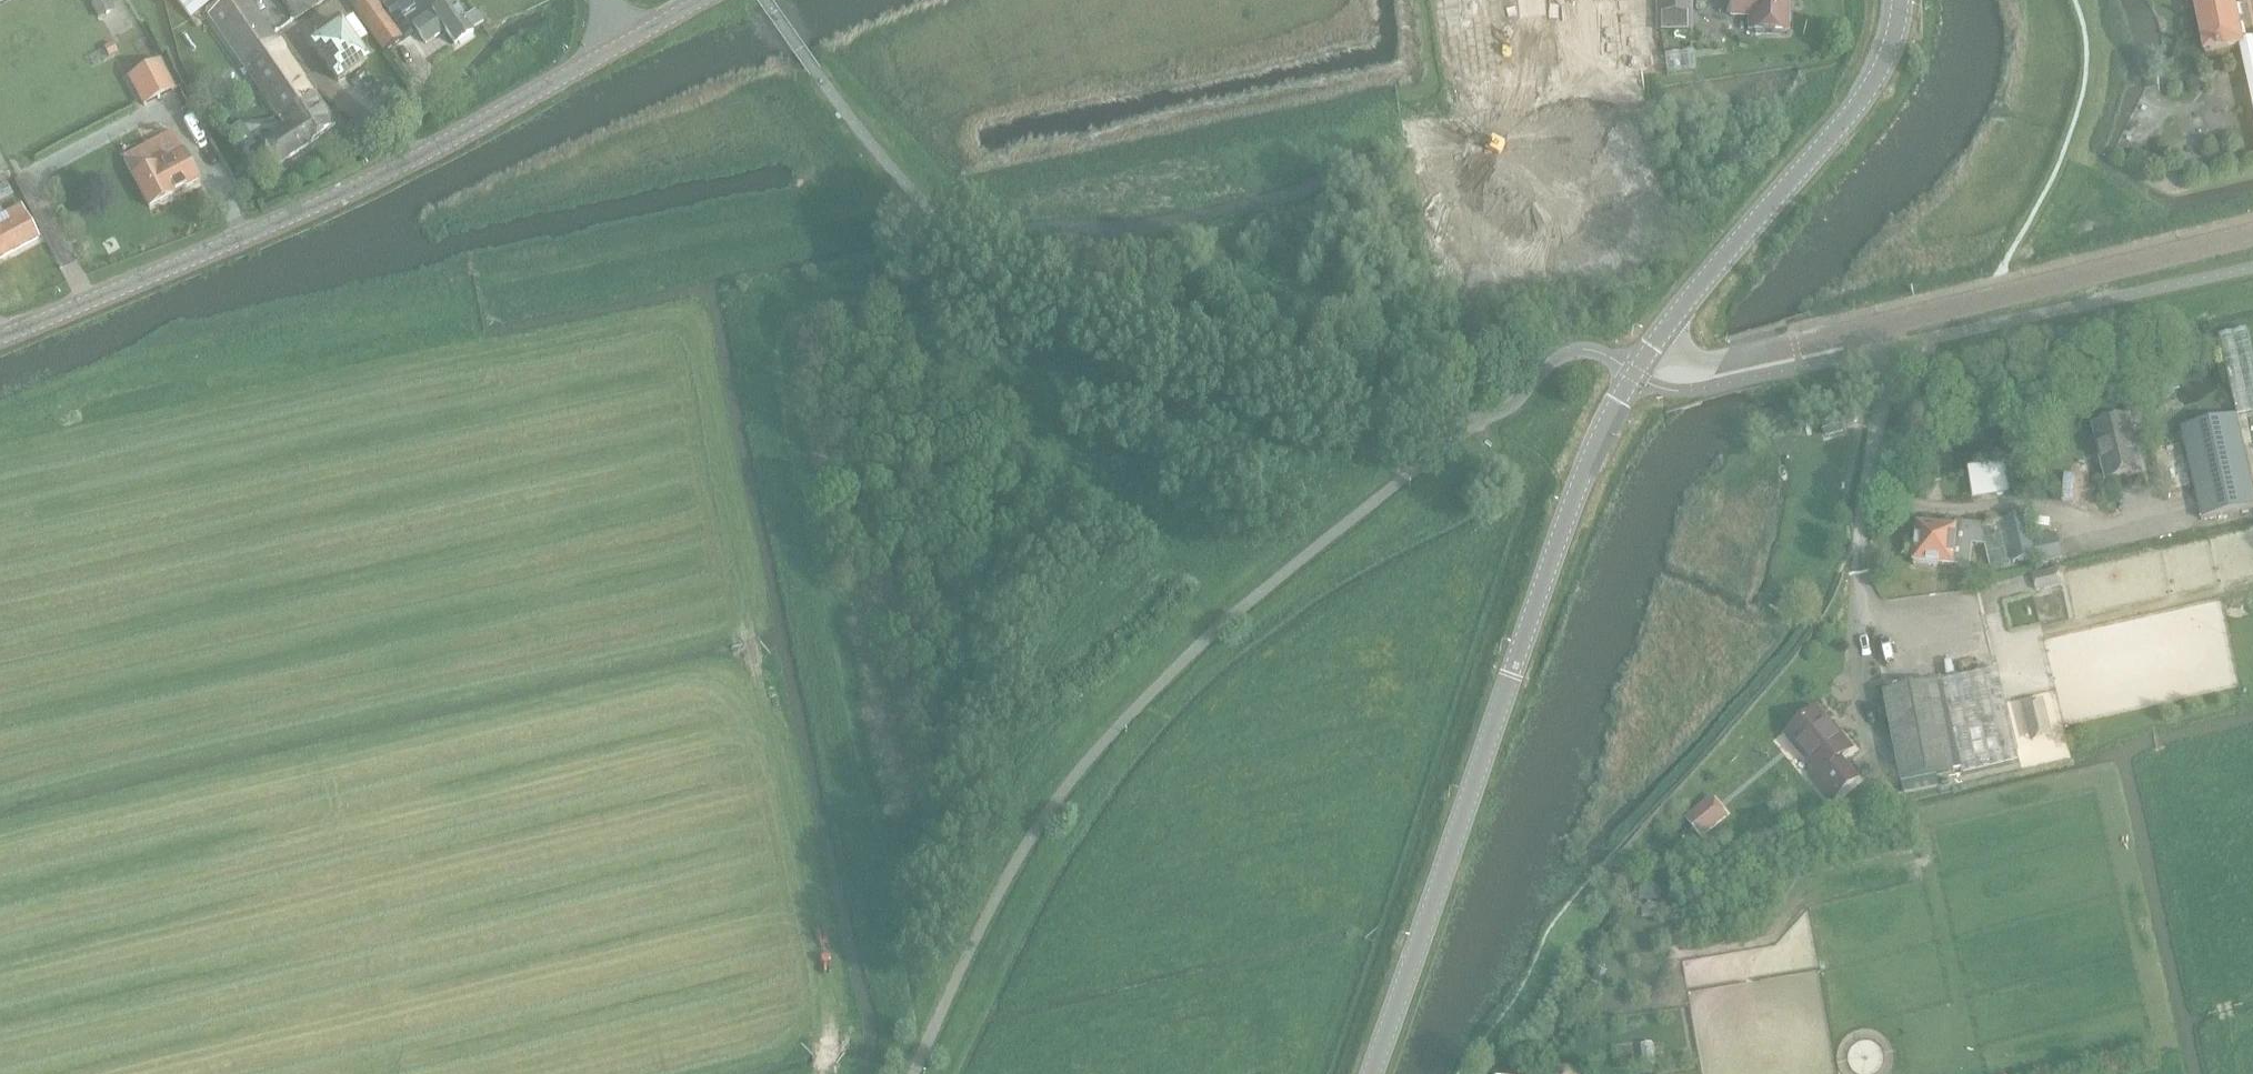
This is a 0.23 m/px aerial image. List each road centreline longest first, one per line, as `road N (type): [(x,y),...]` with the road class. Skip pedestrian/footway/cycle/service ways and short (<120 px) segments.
road 1 (secondary): [(1369,1073),(1566,513),(1607,416),(1660,340)]
road 2 (tertiary): [(701,0),(402,169),(91,309),(0,341)]
road 3 (track): [(747,613),(833,1018),(818,1073)]
road 4 (secondary): [(1660,340),(1881,76),(1904,0)]
road 5 (residential): [(1979,300),(2252,234)]
road 6 (residential): [(1892,322),(1716,366),(1660,340)]
road 7 (residential): [(1895,347),(1853,560)]

